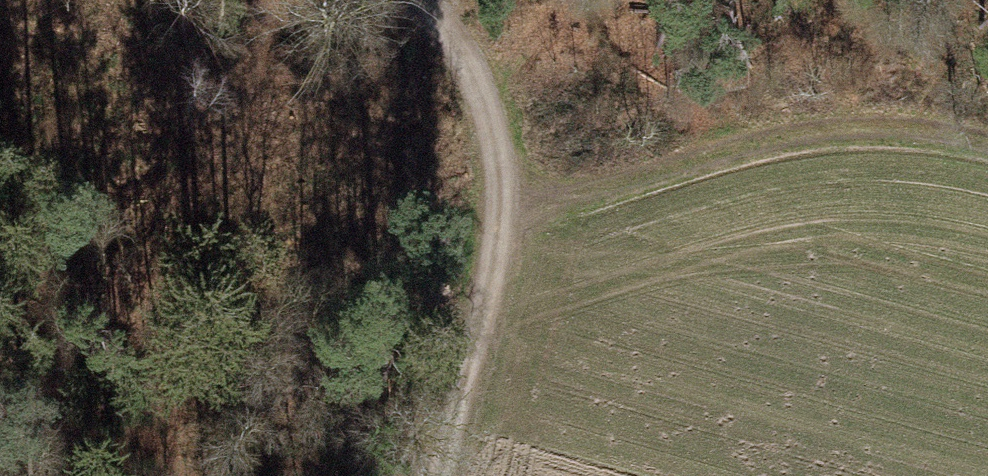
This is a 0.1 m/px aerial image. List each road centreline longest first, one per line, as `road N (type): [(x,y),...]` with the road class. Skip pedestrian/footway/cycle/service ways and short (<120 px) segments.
road 1 (track): [(502,254),(580,193),(781,141),(934,135),(987,150)]
road 2 (track): [(446,0),(474,22),(507,142),(502,254)]
road 3 (track): [(442,475),(502,254)]

